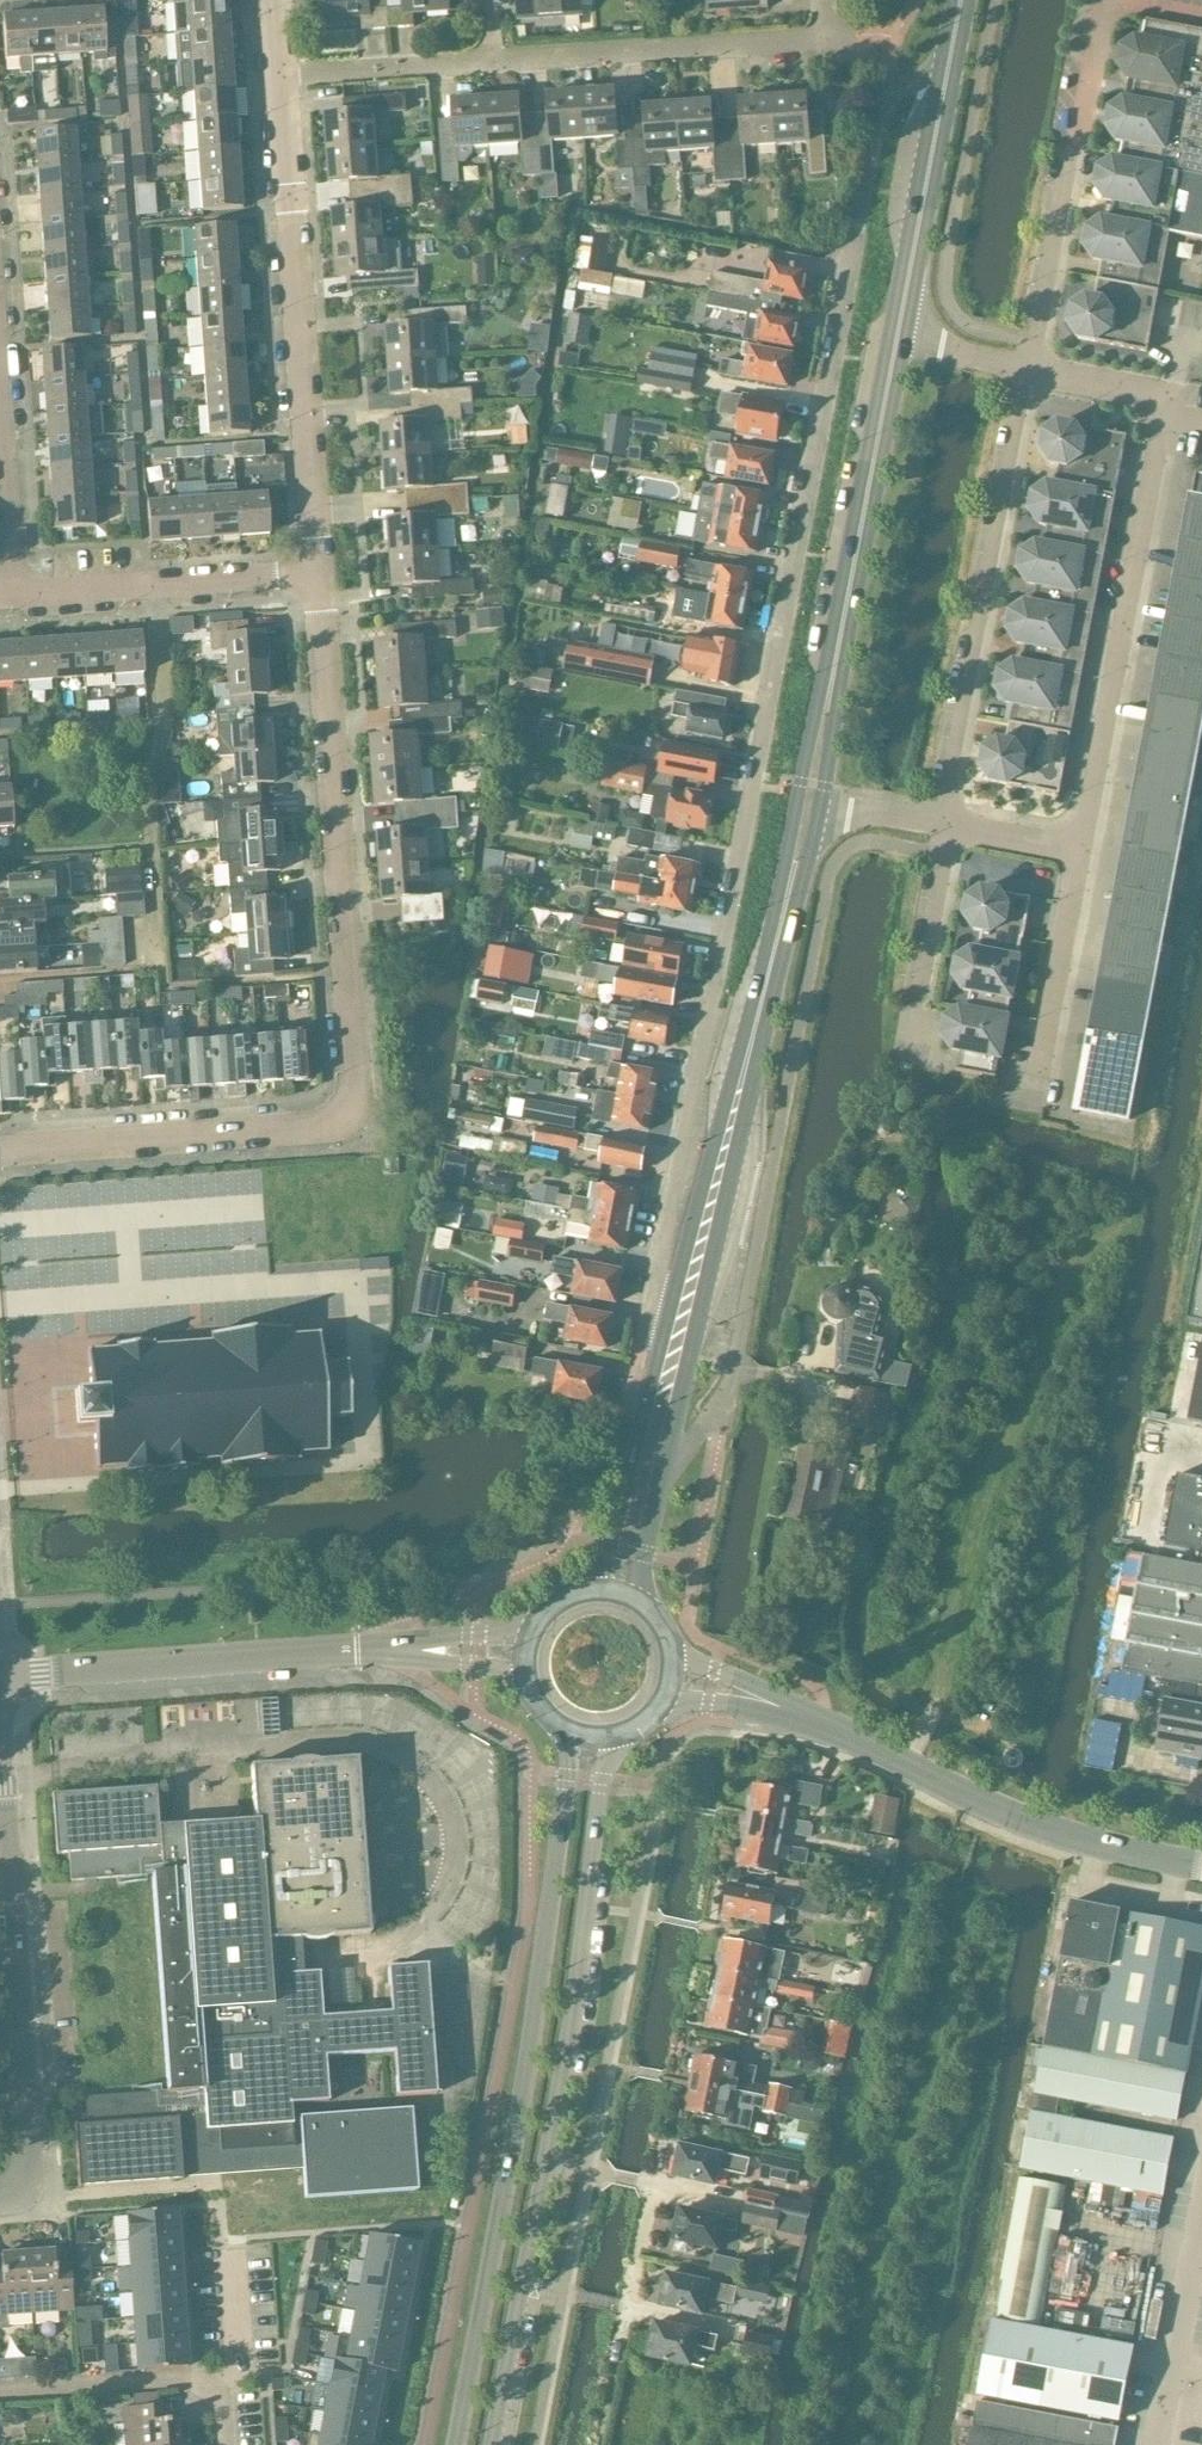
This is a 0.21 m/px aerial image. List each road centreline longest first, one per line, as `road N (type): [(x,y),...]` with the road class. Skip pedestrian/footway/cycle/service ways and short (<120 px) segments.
road 1 (residential): [(947,67),(883,94),(653,1289)]
road 2 (residential): [(0,1150),(315,1128),(352,1114),(357,1076),(317,572)]
road 3 (primary): [(569,1738),(537,2006),(455,2444)]
road 4 (residential): [(317,572),(280,78)]
road 5 (unclassified): [(1201,1867),(1050,1830),(961,1796),(829,1725),(755,1702)]
road 6 (residential): [(945,828),(1029,368)]
road 7 (residential): [(1081,850),(1163,417)]
road 8 (tertiary): [(0,1677),(423,1653)]
road 9 (primary): [(546,2163),(608,1744)]
road 10 (primary): [(675,1351),(777,940)]
road 11 (tertiary): [(0,2197),(21,2187),(26,2169),(0,1806)]
road 12 (residential): [(495,62),(824,39),(821,0)]
road 13 (primary): [(834,666),(898,339)]
road 14 (residential): [(12,595),(317,572)]
road 15 (primary): [(834,666),(816,718),(777,940)]
road 16 (primary): [(898,339),(947,67)]
road 17 (primary): [(642,1604),(677,1417),(675,1351)]
road 18 (primary): [(675,1351),(644,1408),(599,1591)]
road 19 (unclassified): [(1154,2444),(1201,2202)]
road 20 (residential): [(627,2305),(653,2183),(546,2163)]
road 21 (residential): [(1039,1072),(1081,850)]
road 22 (residential): [(223,2381),(0,2395)]
road 23 (residential): [(280,78),(495,62)]
road 24 (residential): [(1029,368),(1070,157)]
road 25 (residential): [(12,595),(0,417)]
road 26 (residential): [(916,1000),(945,828)]
road 27 (primary): [(489,2444),(522,2283)]
road 28 (residential): [(1029,368),(1141,392),(1163,417)]
road 29 (residential): [(223,2381),(236,2360),(228,2241)]
road 30 (residential): [(597,2444),(627,2305)]
road 31 (primary): [(777,940),(821,806)]
road 32 (primary): [(821,806),(834,723),(834,666)]
road 33 (residential): [(1081,850),(945,828)]
road 34 (residential): [(1029,368),(898,339)]
road 35 (residential): [(821,806),(945,828)]
road 36 (primary): [(522,2283),(546,2163)]

